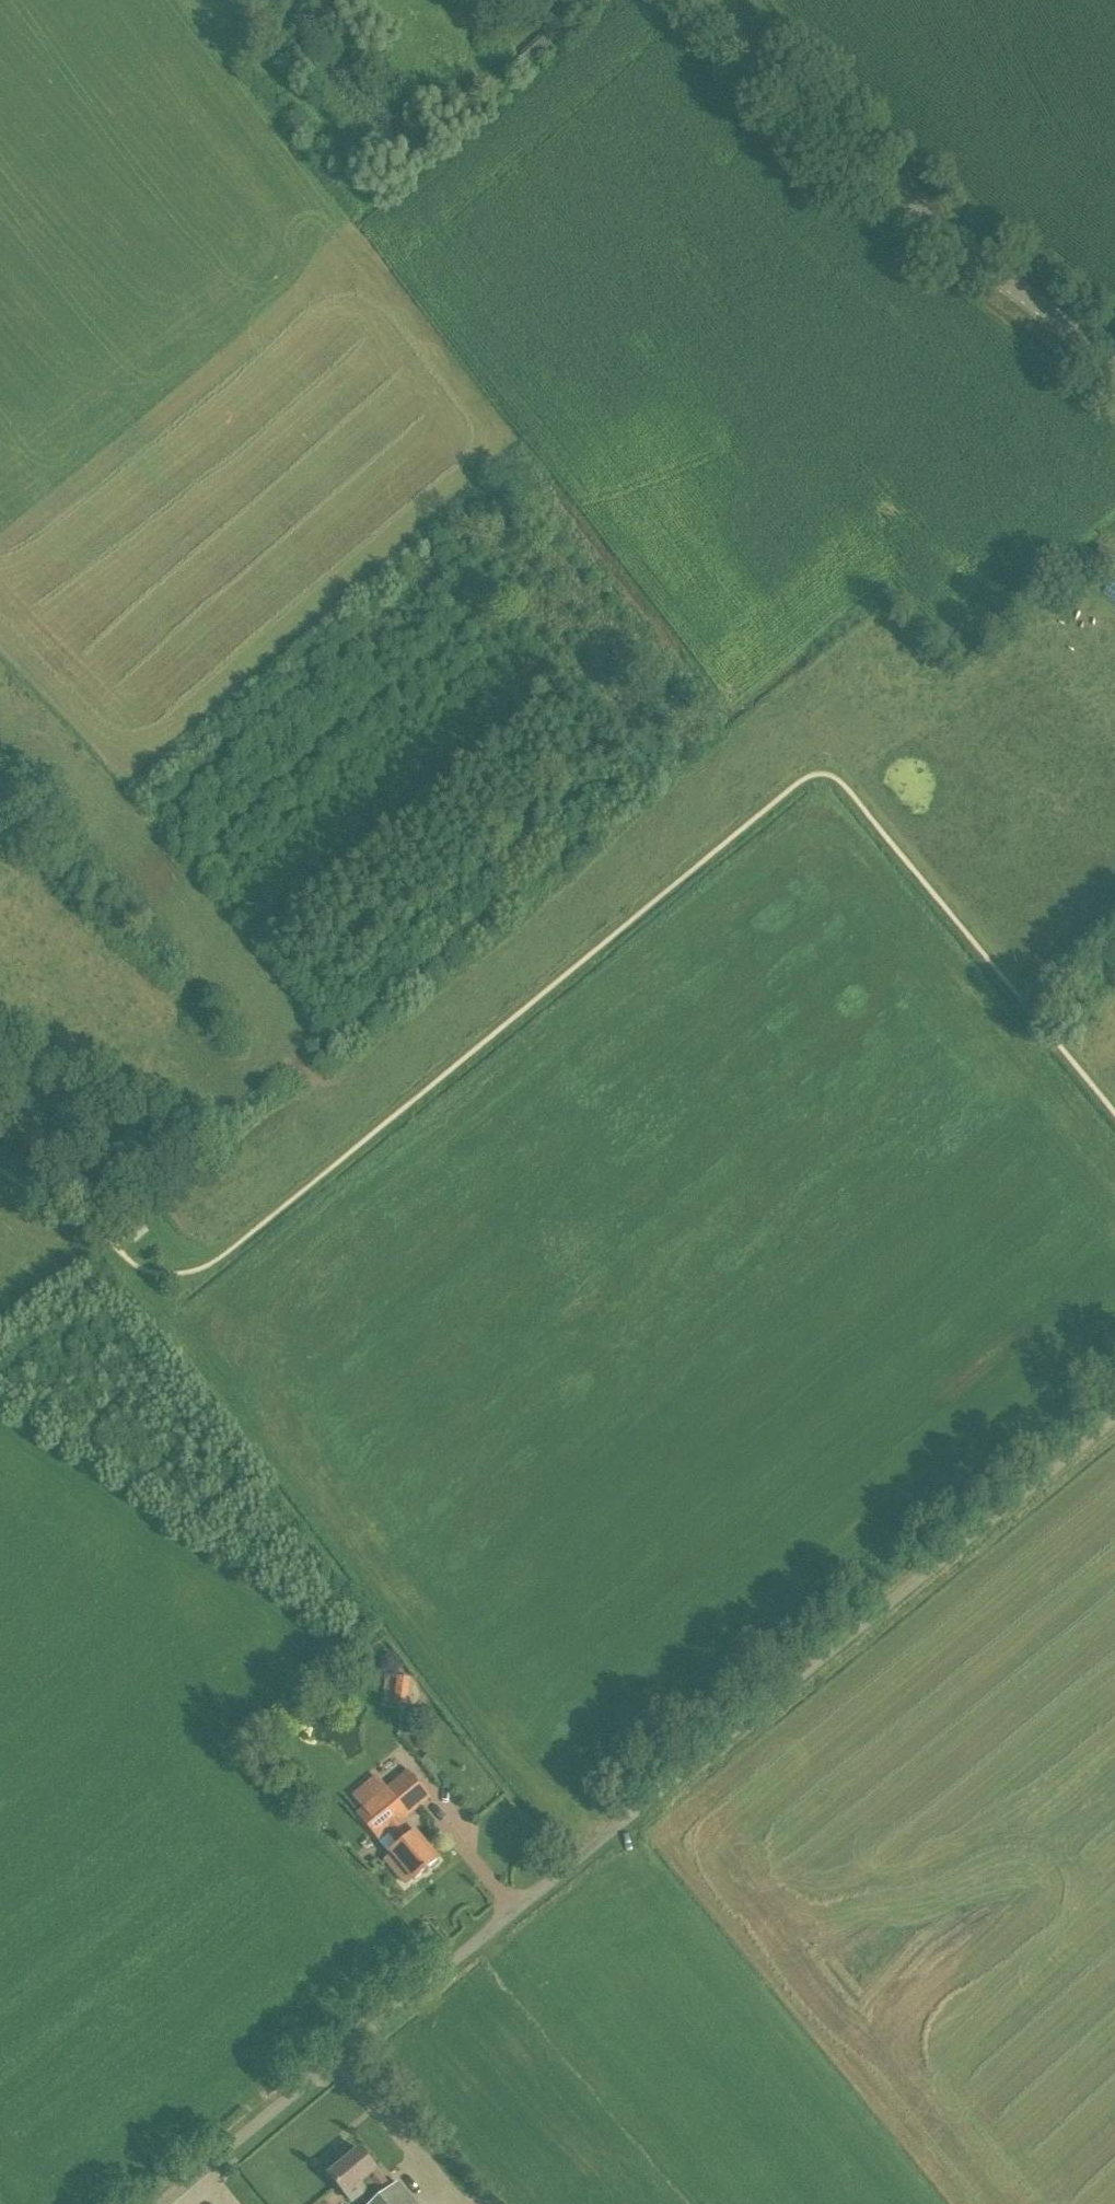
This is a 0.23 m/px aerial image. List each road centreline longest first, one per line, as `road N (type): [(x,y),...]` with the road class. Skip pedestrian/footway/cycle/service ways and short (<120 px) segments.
road 1 (unclassified): [(1114,1417),(141,2203)]
road 2 (unclassified): [(1114,366),(809,127),(706,0)]

